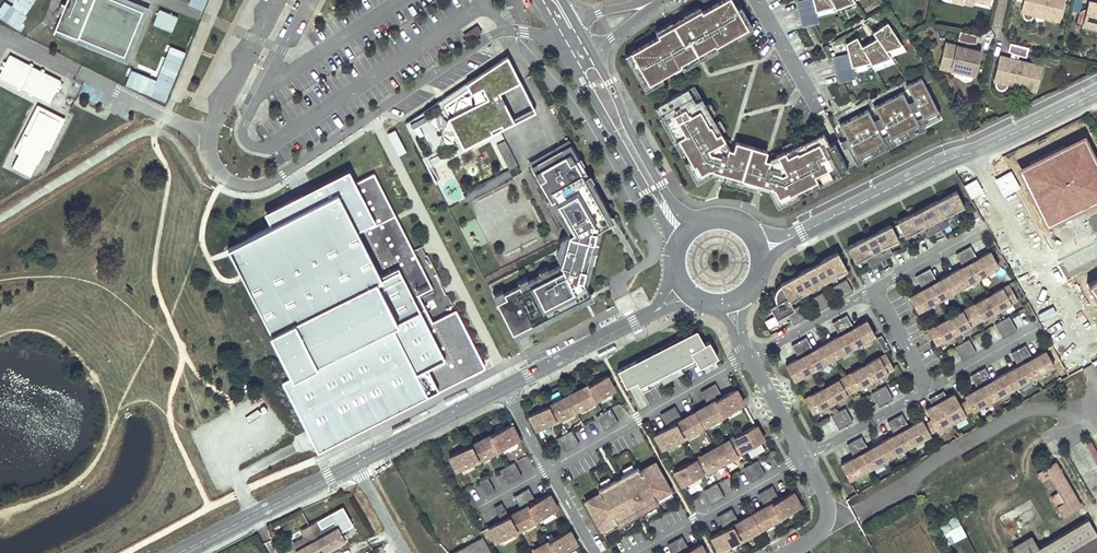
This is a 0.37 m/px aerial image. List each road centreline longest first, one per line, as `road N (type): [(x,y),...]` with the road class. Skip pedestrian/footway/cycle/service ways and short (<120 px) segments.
road 1 (residential): [(749,358),(875,291),(930,388),(805,459)]
road 2 (residential): [(1096,93),(760,251)]
road 3 (residential): [(564,44),(677,250)]
road 4 (residential): [(749,358),(548,469)]
road 5 (residential): [(704,221),(673,204),(594,51)]
road 6 (residential): [(686,289),(506,388)]
road 7 (residential): [(357,464),(183,552)]
road 8 (residential): [(805,459),(638,552)]
road 9 (track): [(0,222),(160,127)]
road 10 (residential): [(506,388),(357,464)]

